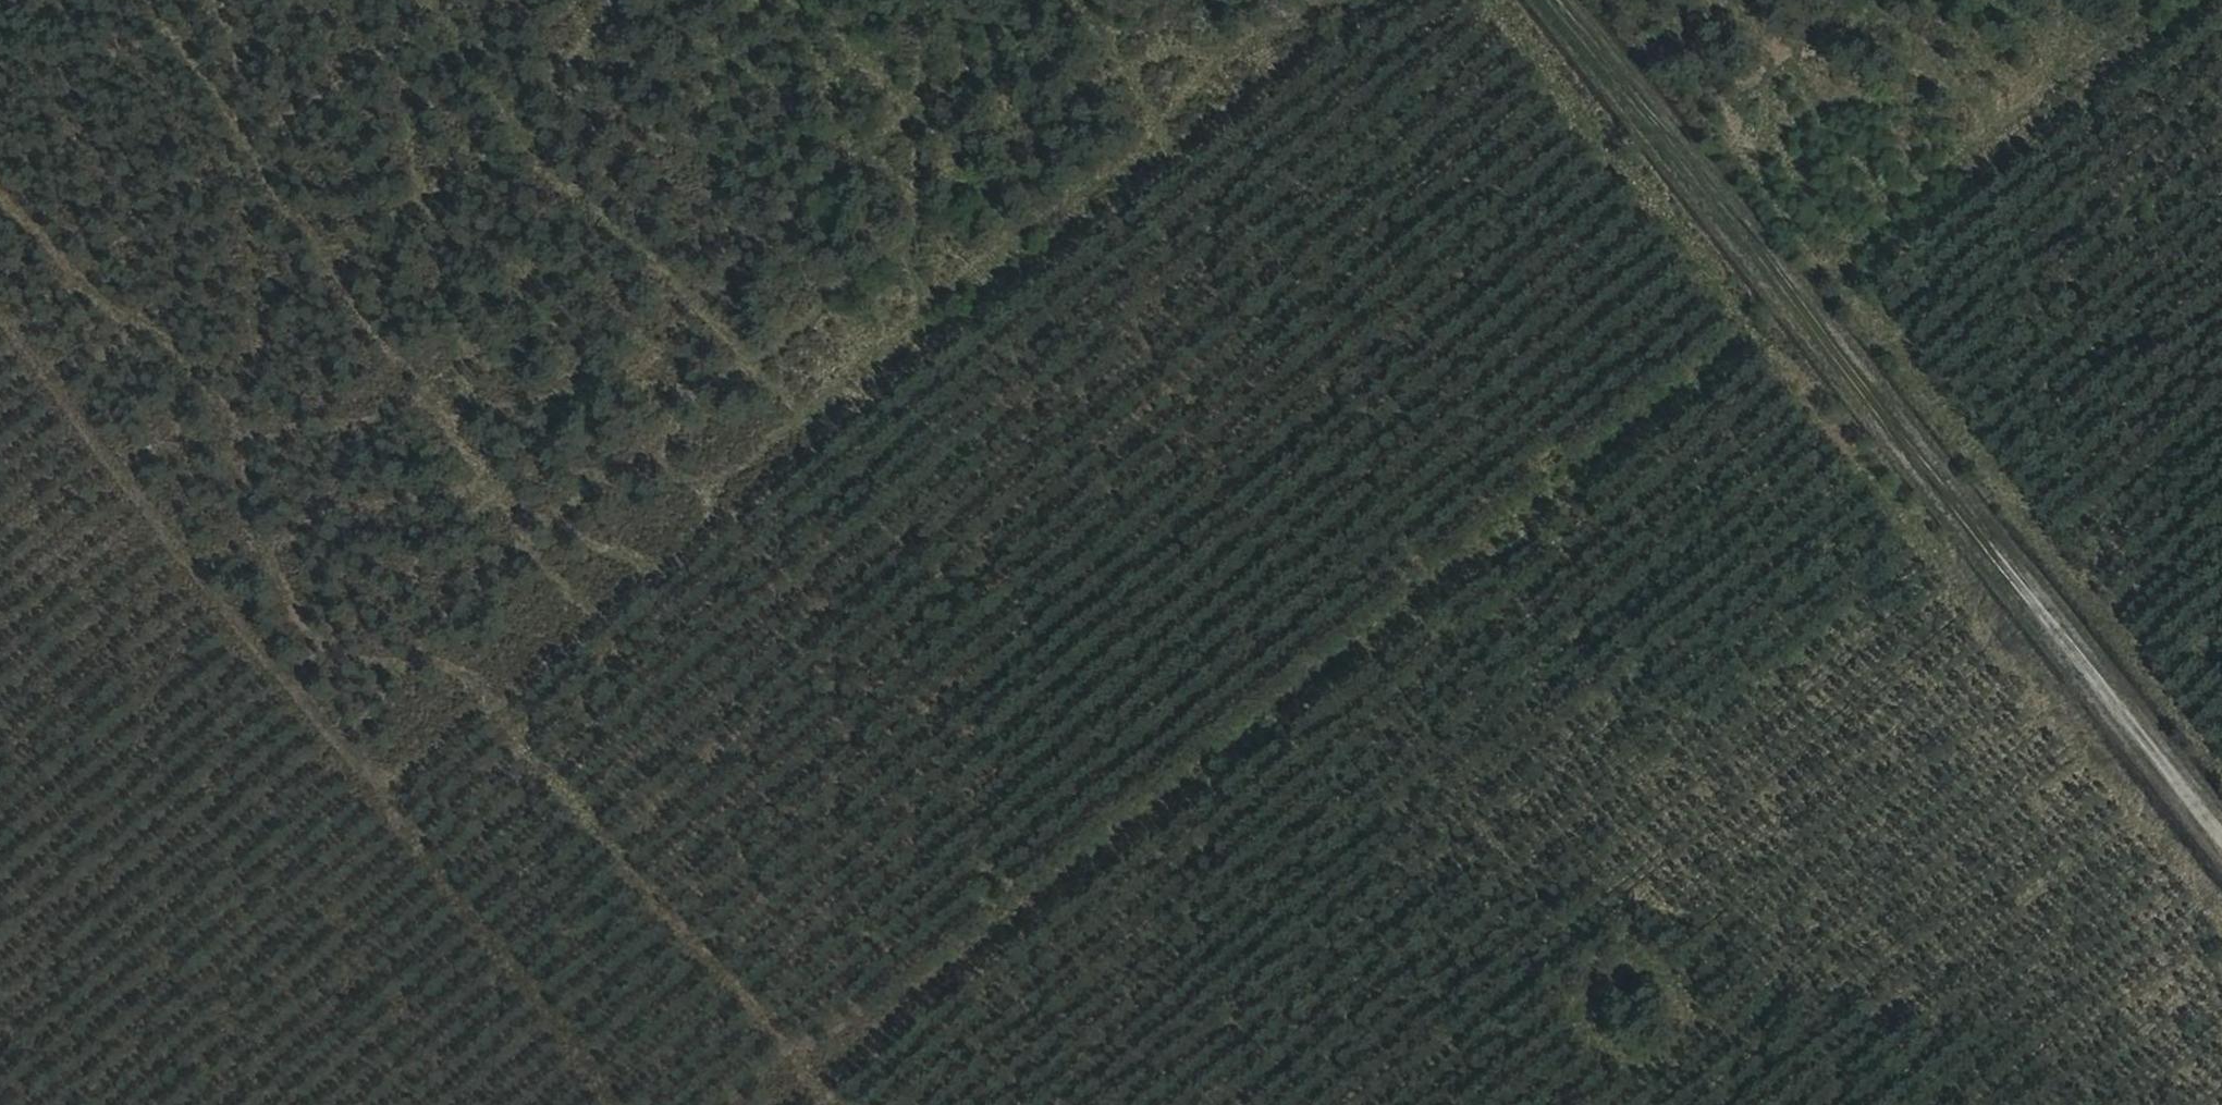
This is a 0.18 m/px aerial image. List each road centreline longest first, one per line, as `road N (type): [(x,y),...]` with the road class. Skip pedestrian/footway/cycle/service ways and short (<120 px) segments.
road 1 (track): [(1569,0),(2221,822)]

